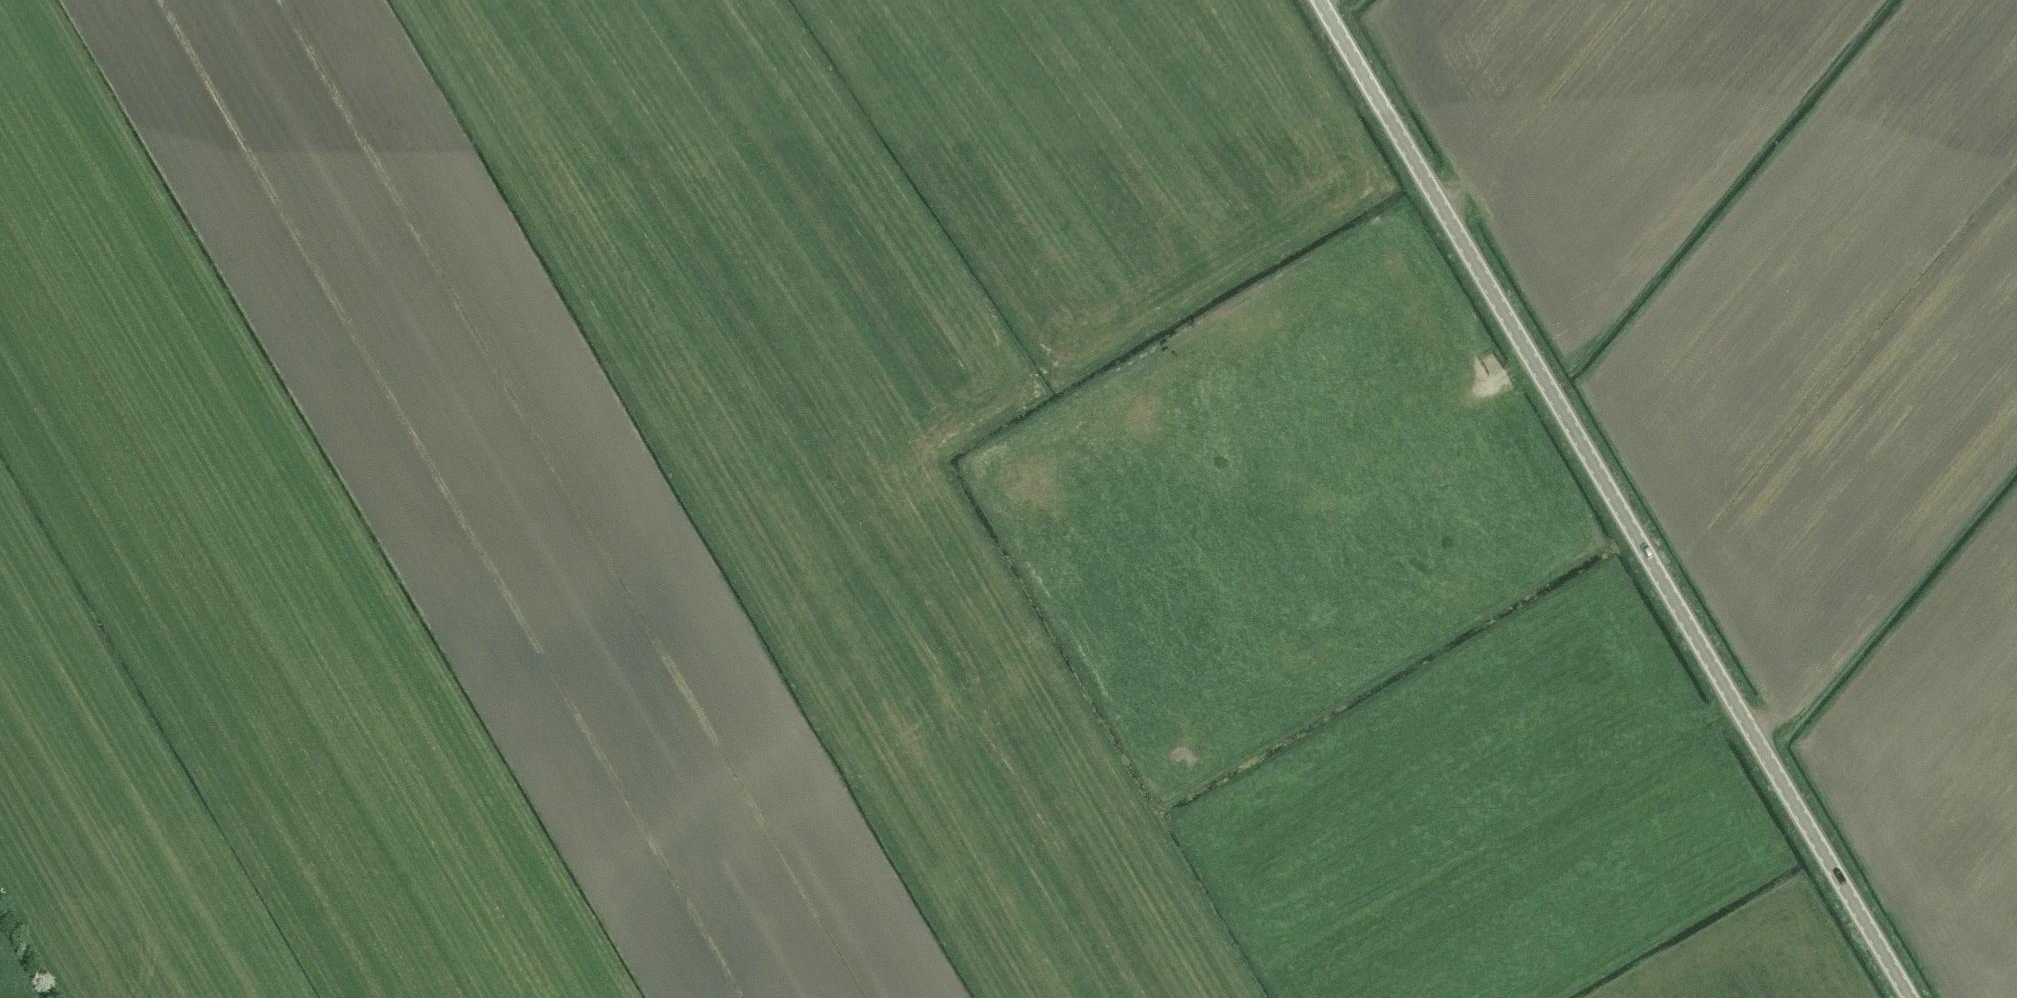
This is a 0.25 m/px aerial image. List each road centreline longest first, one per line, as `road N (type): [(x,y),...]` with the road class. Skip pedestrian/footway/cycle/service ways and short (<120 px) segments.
road 1 (unclassified): [(1909,997),(1321,0)]

